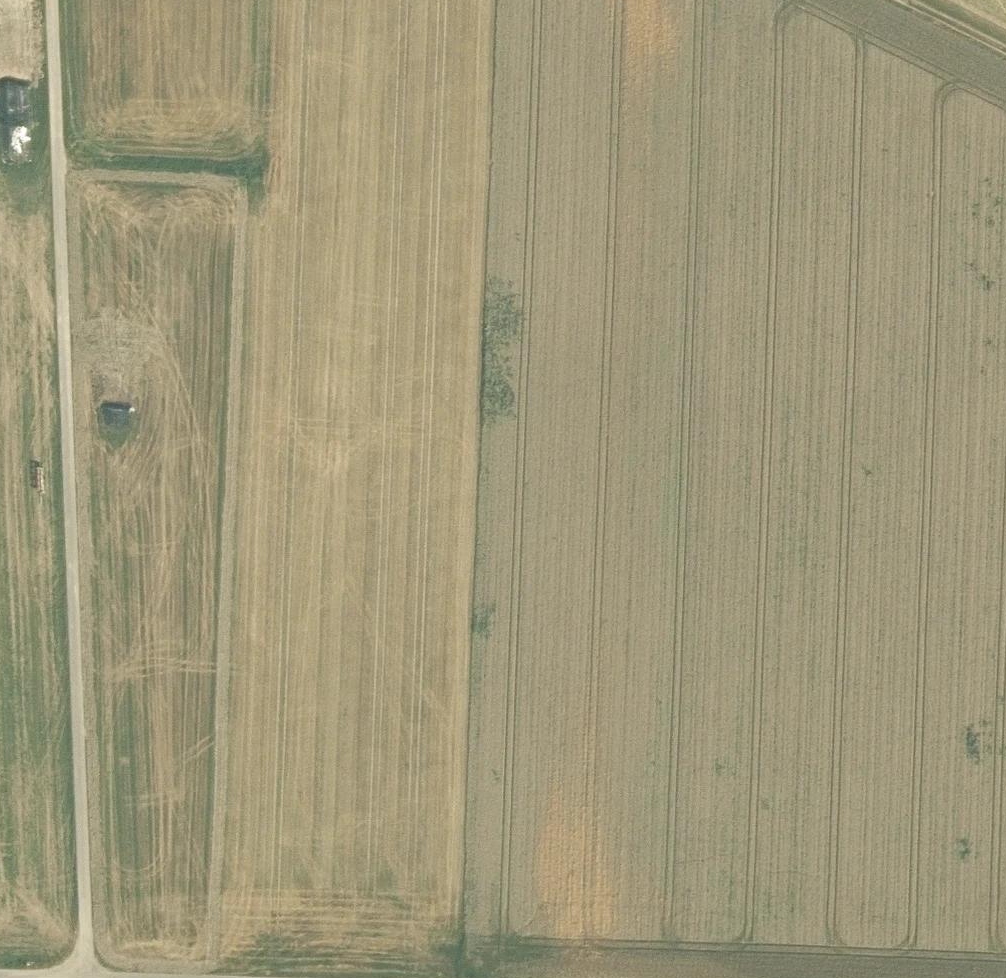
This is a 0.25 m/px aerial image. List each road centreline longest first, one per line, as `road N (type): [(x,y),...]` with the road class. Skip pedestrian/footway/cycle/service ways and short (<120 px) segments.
road 1 (track): [(84,977),(88,667),(57,0)]
road 2 (track): [(1005,62),(881,0)]

